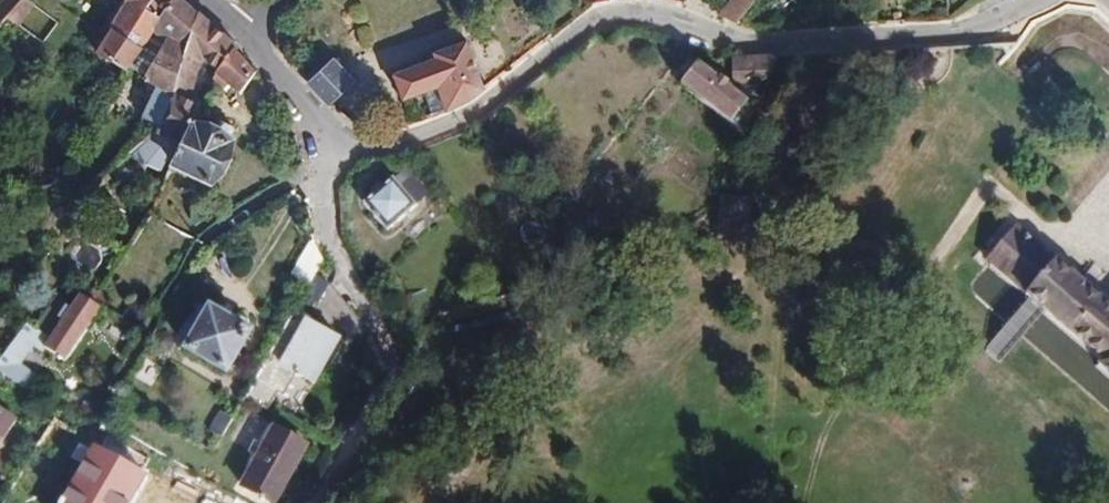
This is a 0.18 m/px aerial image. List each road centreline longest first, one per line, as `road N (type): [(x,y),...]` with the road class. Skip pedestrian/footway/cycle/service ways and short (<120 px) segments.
road 1 (residential): [(239,35),(339,143),(405,139),(476,108),(593,24),(623,14),(664,12),(764,45),(990,28),(1039,0)]
road 2 (track): [(339,143),(319,230),(392,348),(318,502)]

